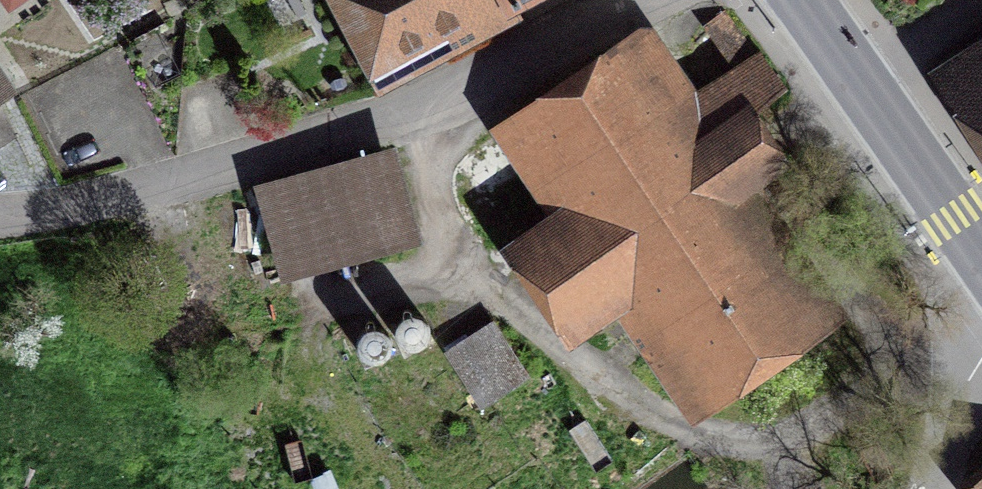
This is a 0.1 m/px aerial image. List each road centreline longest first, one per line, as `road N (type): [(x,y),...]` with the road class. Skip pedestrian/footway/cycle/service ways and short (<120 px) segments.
road 1 (residential): [(646,0),(436,110),(184,197),(0,222)]
road 2 (primary): [(981,261),(868,101)]
road 3 (residential): [(981,357),(958,402),(933,488)]
road 4 (residential): [(981,20),(868,101)]
road 5 (primary): [(868,101),(800,0)]

